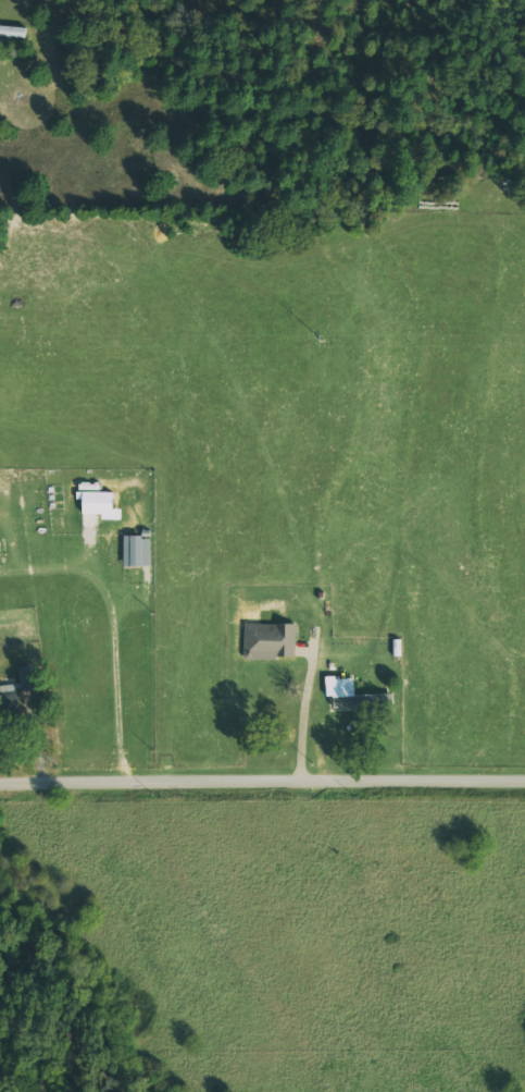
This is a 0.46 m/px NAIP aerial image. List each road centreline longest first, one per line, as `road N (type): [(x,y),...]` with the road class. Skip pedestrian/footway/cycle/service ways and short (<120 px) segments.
road 1 (residential): [(0,785),(524,782)]

